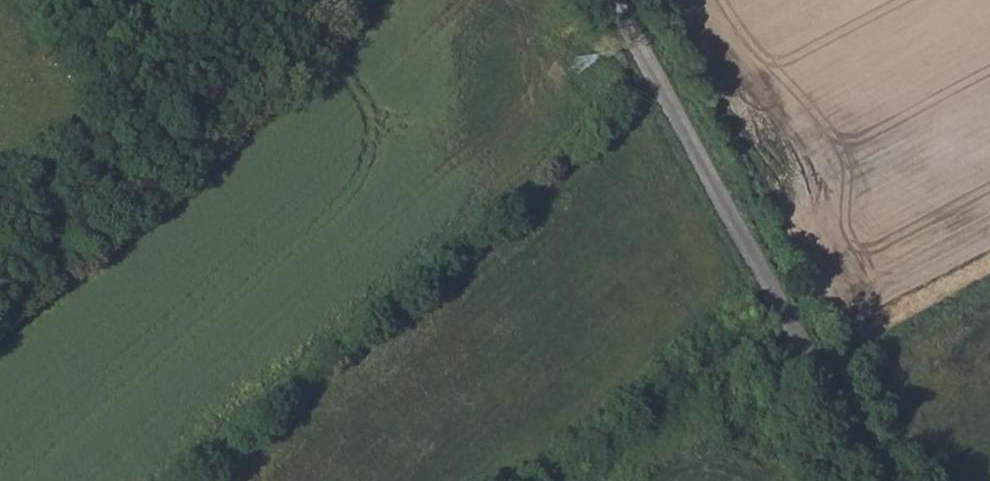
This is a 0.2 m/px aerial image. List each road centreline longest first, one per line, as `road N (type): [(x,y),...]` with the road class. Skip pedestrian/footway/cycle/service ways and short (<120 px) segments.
road 1 (unclassified): [(611,0),(872,480)]

